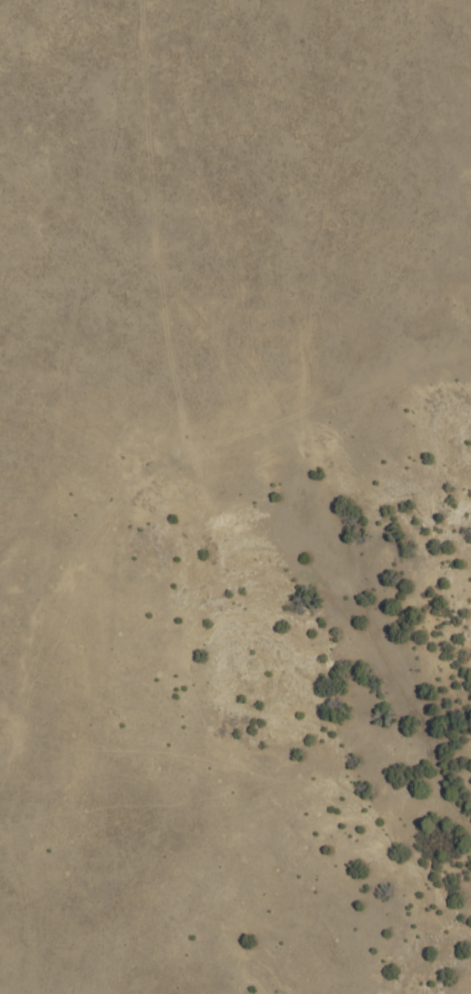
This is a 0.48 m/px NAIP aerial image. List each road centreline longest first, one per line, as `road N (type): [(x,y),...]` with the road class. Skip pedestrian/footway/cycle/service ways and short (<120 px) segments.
road 1 (residential): [(0,713),(109,0)]
road 2 (residential): [(470,471),(380,450),(208,474),(26,546)]

